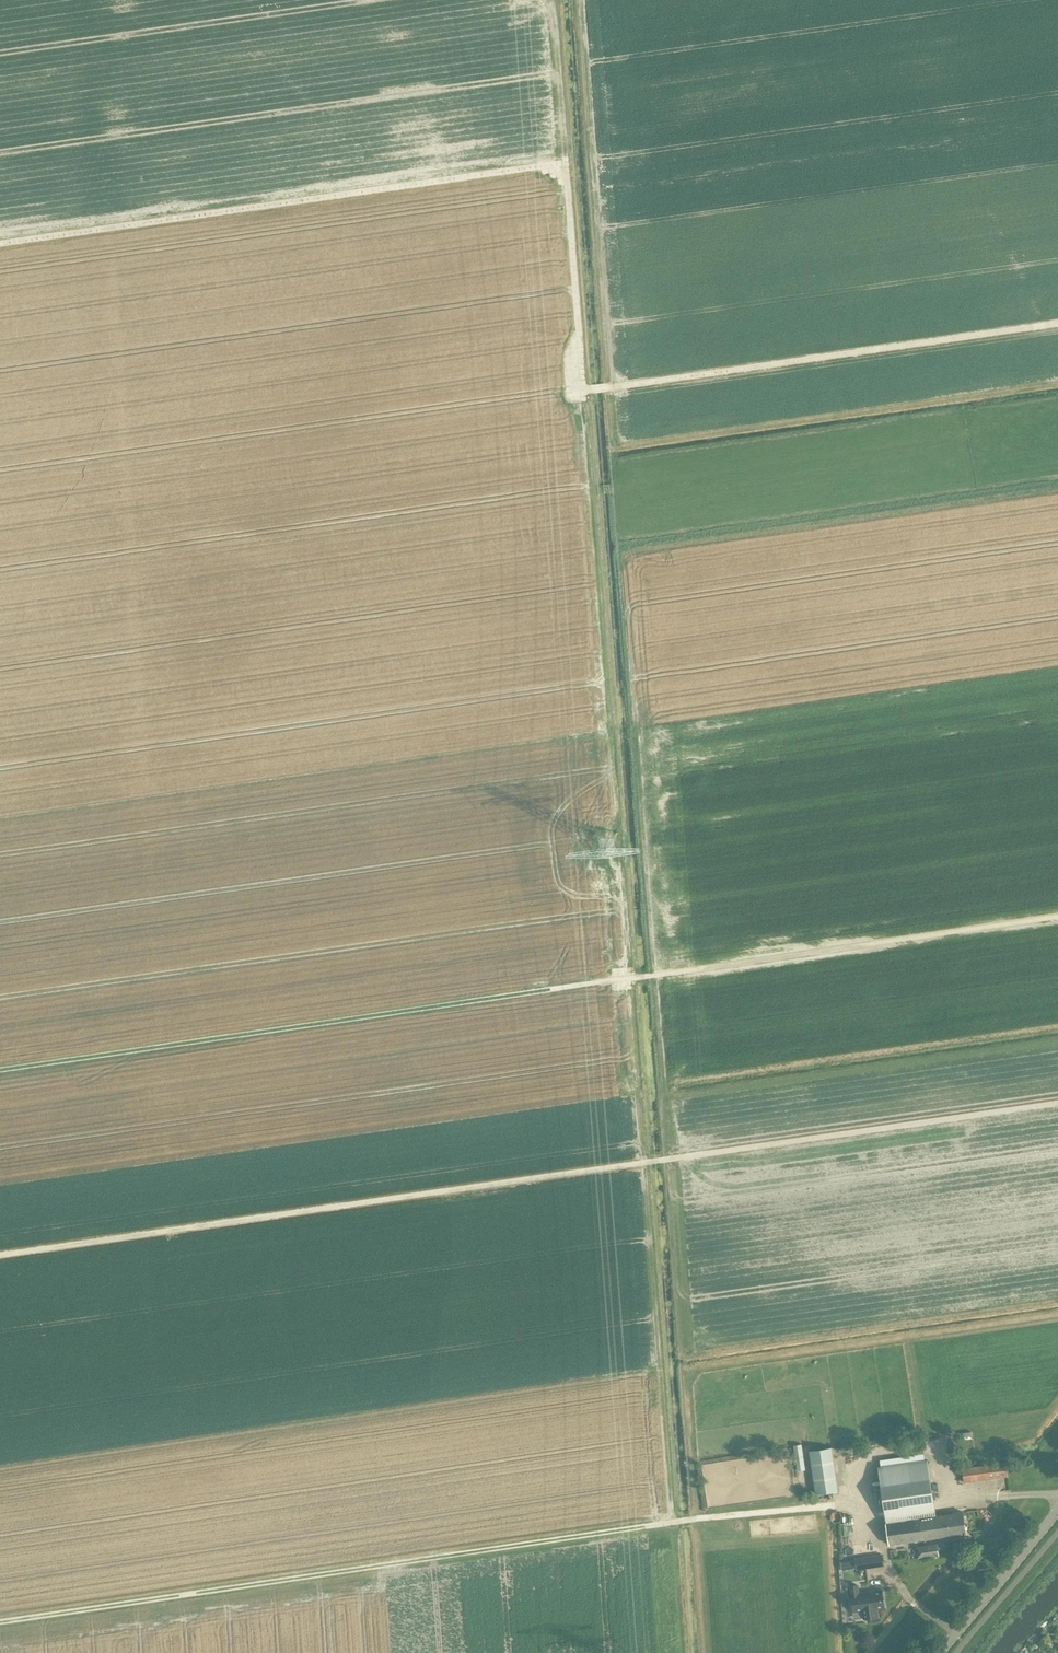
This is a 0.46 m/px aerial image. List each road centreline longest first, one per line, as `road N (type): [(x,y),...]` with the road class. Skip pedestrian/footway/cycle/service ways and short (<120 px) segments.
road 1 (track): [(0,242),(550,162),(562,164),(570,198),(581,389),(1057,324)]
road 2 (track): [(0,1071),(1057,916)]
road 3 (track): [(0,1622),(863,1499)]
road 4 (unclassified): [(939,1652),(1057,1510)]

